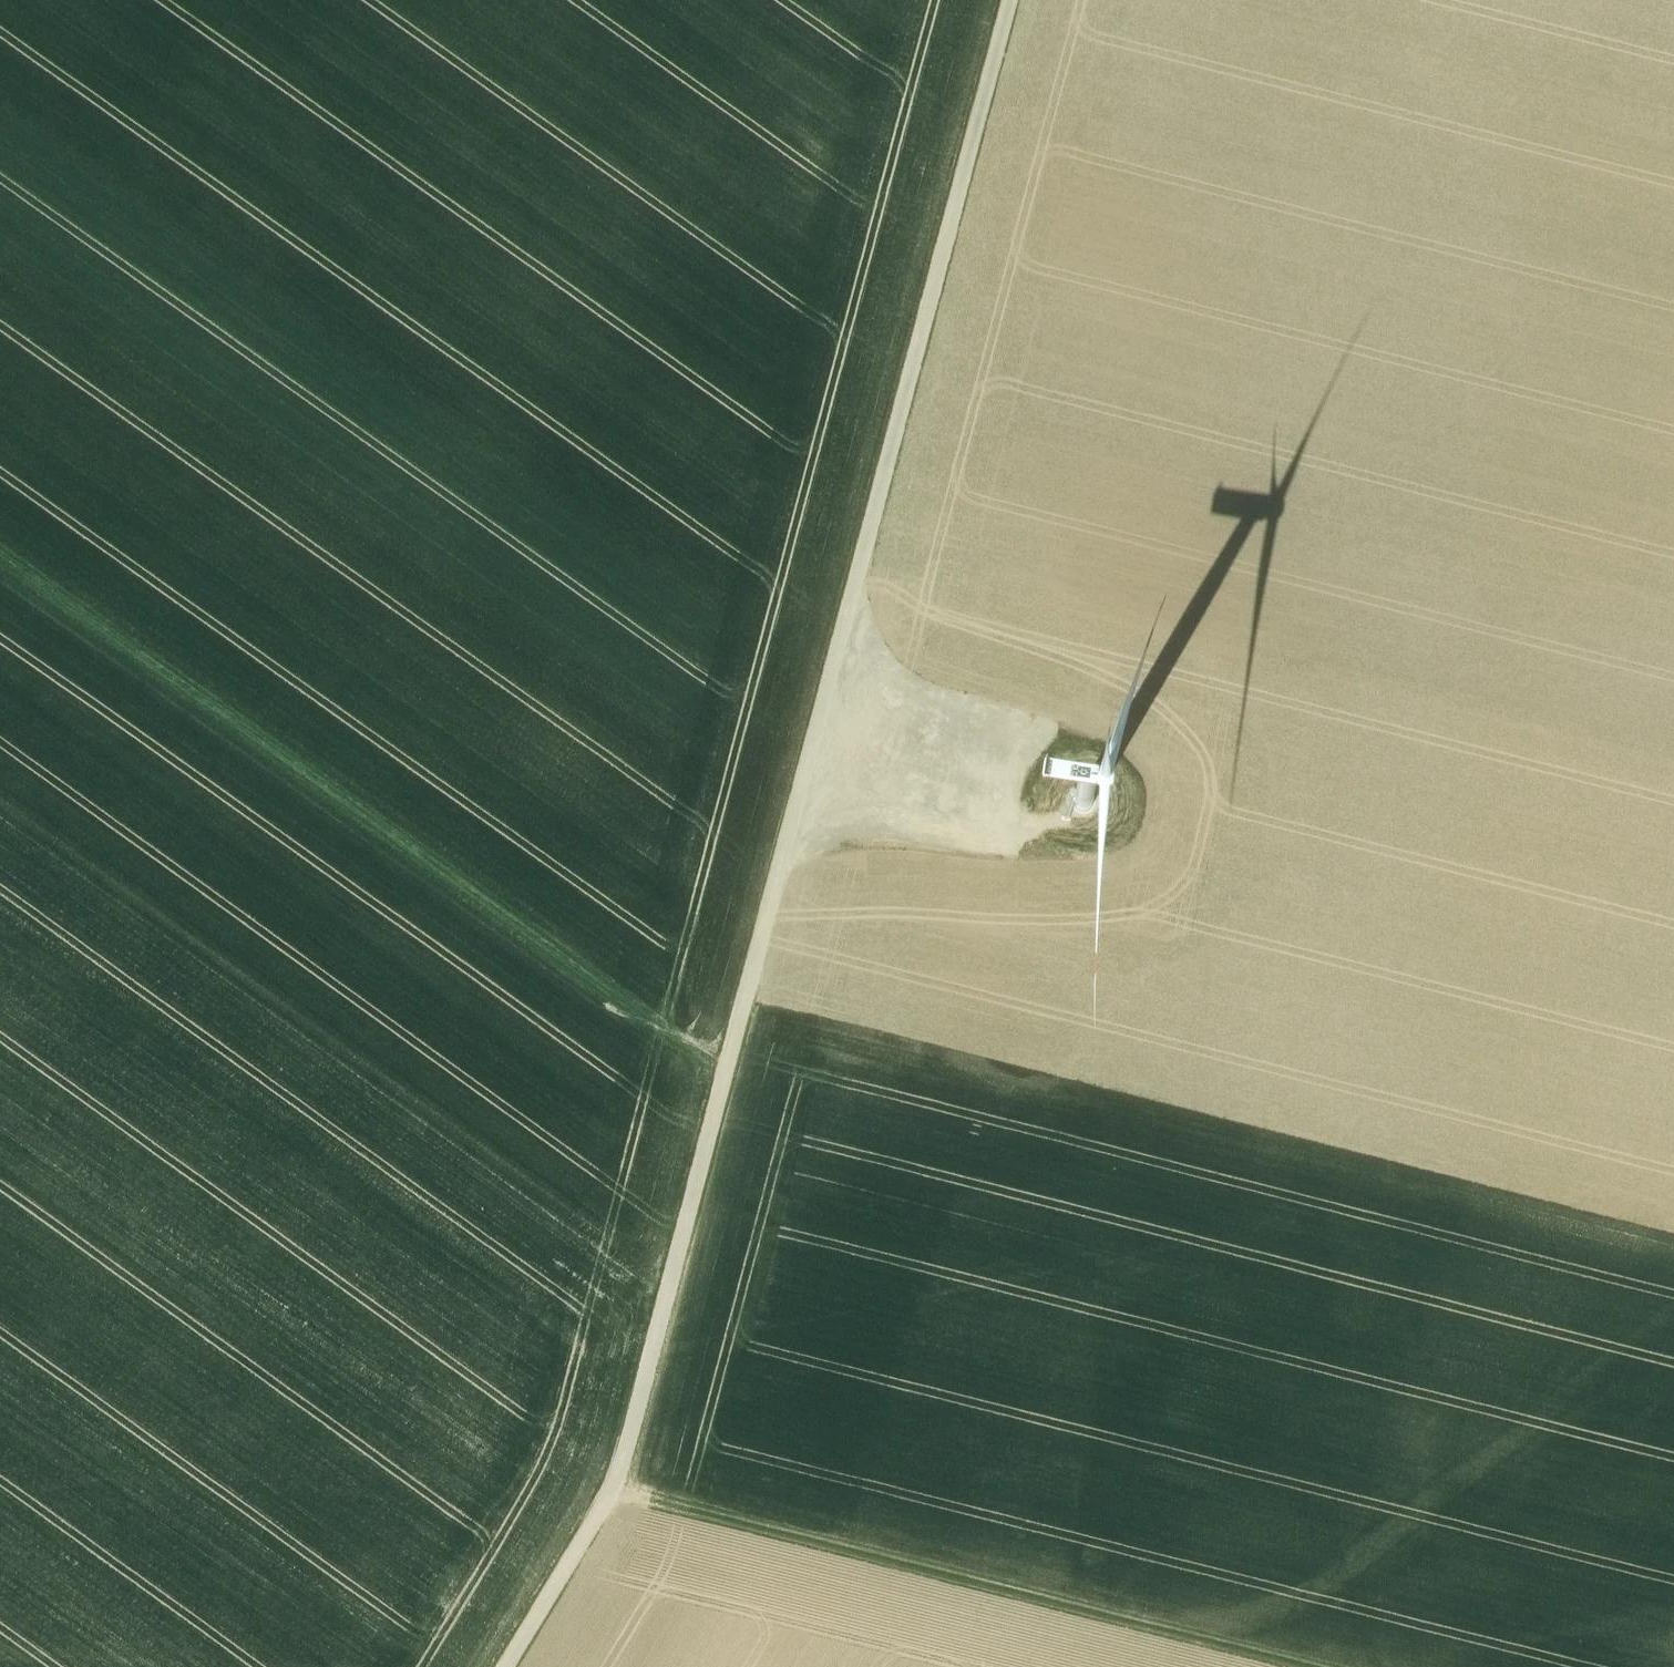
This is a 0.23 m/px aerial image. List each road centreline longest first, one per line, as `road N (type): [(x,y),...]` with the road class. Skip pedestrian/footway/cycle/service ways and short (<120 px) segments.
road 1 (track): [(512,1666),(626,1480),(1015,0)]
road 2 (track): [(1330,1666),(626,1480)]

